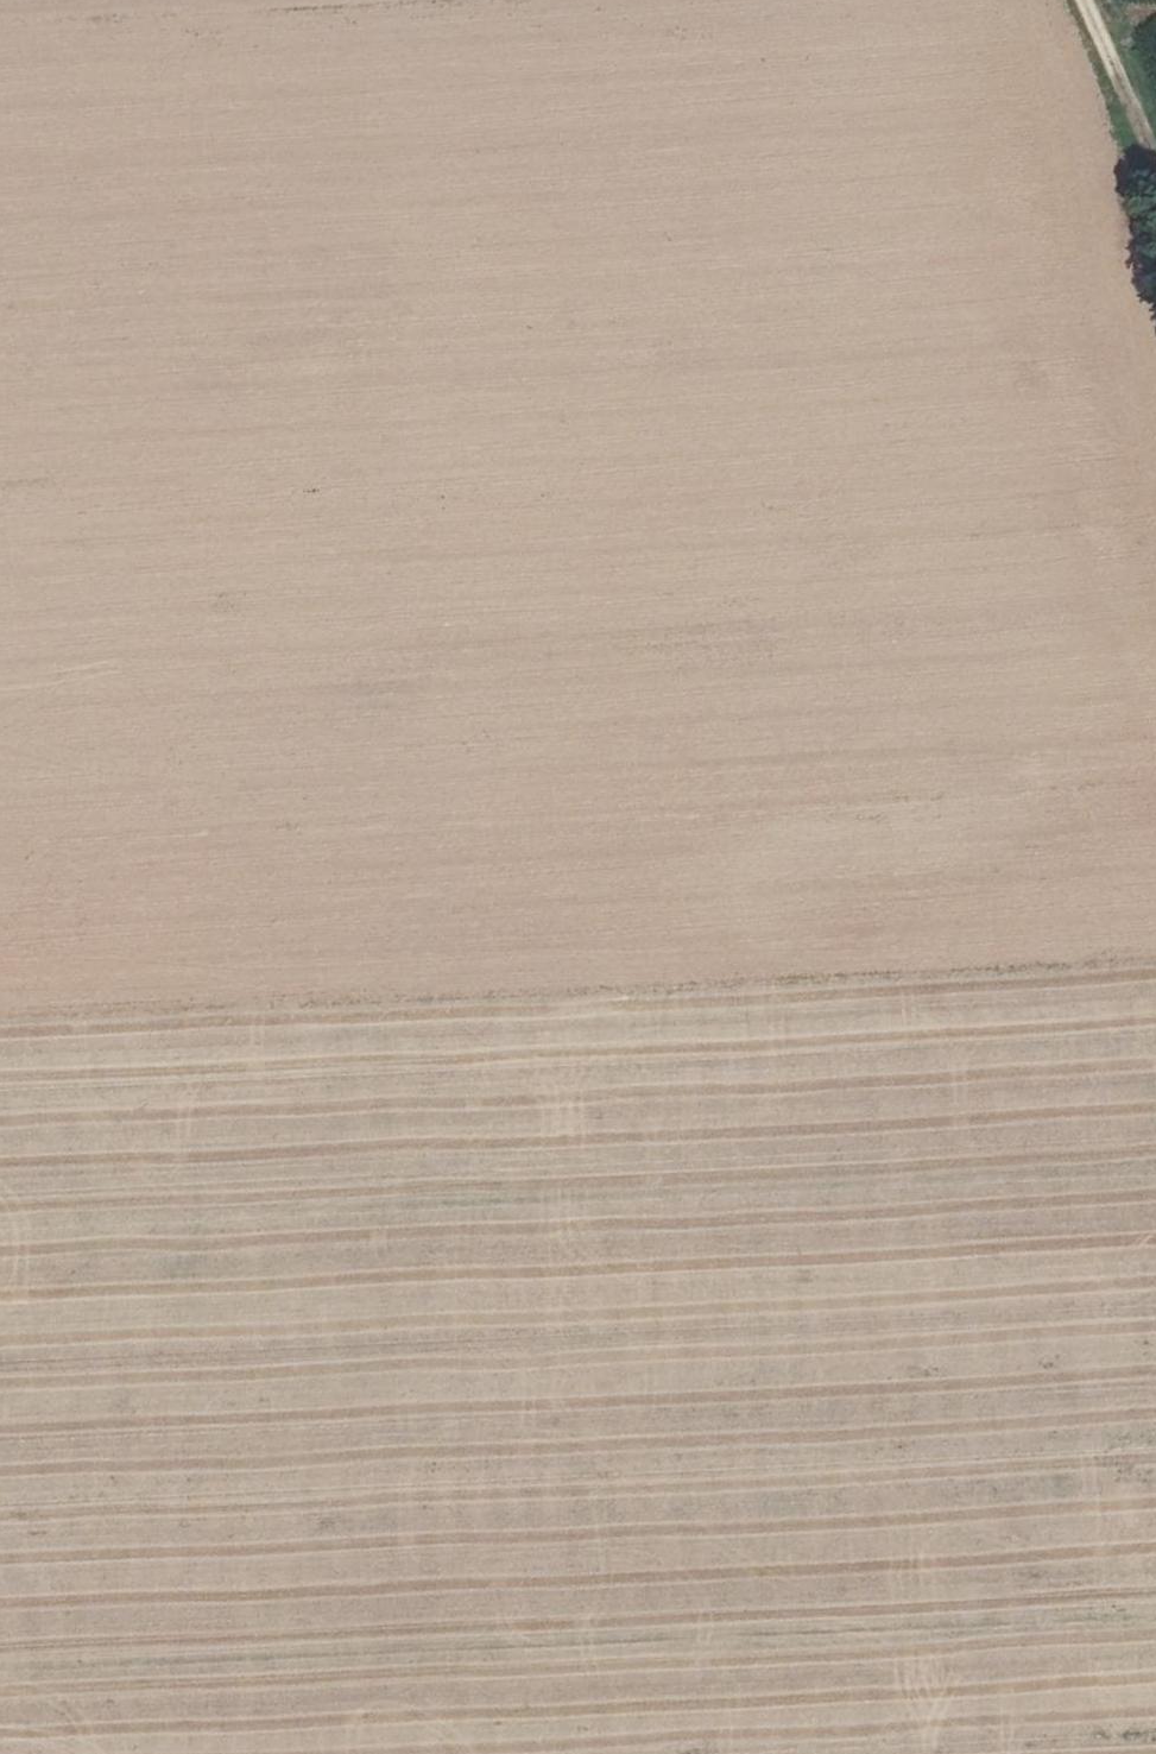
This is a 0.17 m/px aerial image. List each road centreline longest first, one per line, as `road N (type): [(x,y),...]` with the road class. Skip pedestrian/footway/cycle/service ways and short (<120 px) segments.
road 1 (track): [(1155,171),(1079,0)]

